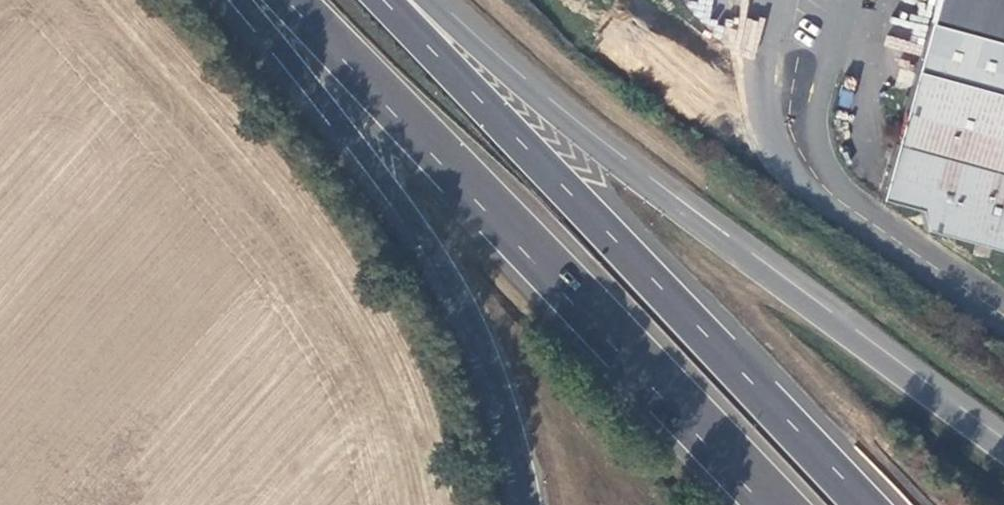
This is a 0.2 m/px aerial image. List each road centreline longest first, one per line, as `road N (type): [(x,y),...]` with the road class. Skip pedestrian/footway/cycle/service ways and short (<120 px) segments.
road 1 (trunk): [(1003,467),(883,391),(588,149),(428,0)]
road 2 (trunk): [(861,504),(381,0)]
road 3 (trunk): [(291,0),(766,504)]
road 4 (trunk): [(237,0),(427,231),(490,353),(529,504)]

